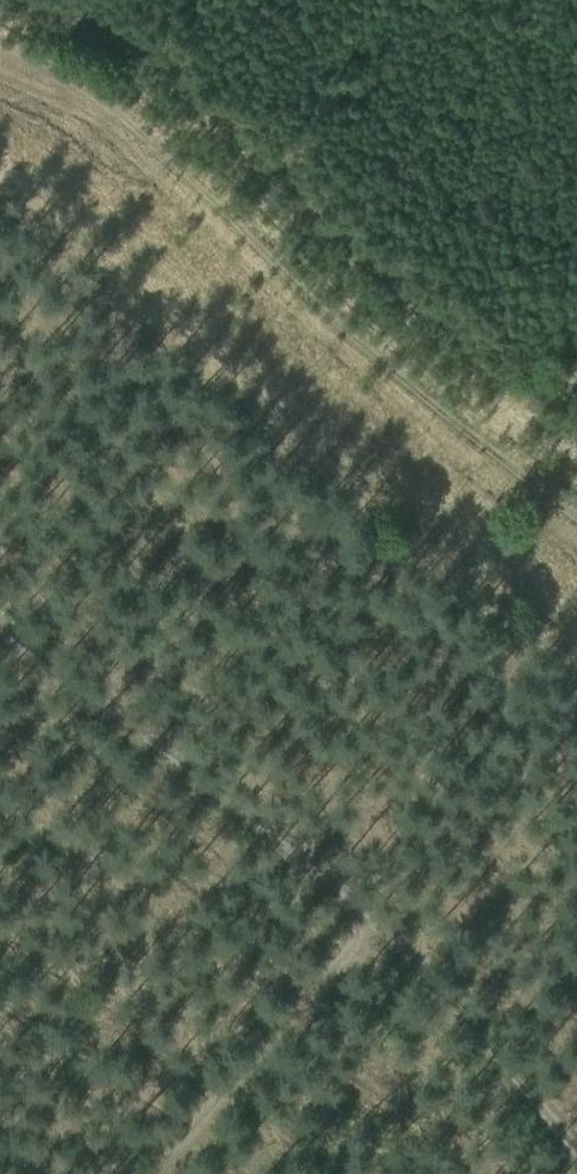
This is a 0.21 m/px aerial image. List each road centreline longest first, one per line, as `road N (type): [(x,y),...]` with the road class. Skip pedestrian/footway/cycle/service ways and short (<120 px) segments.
road 1 (track): [(576,1152),(351,895),(0,632)]
road 2 (track): [(576,521),(83,92),(0,48)]
road 3 (track): [(143,1173),(369,915)]

